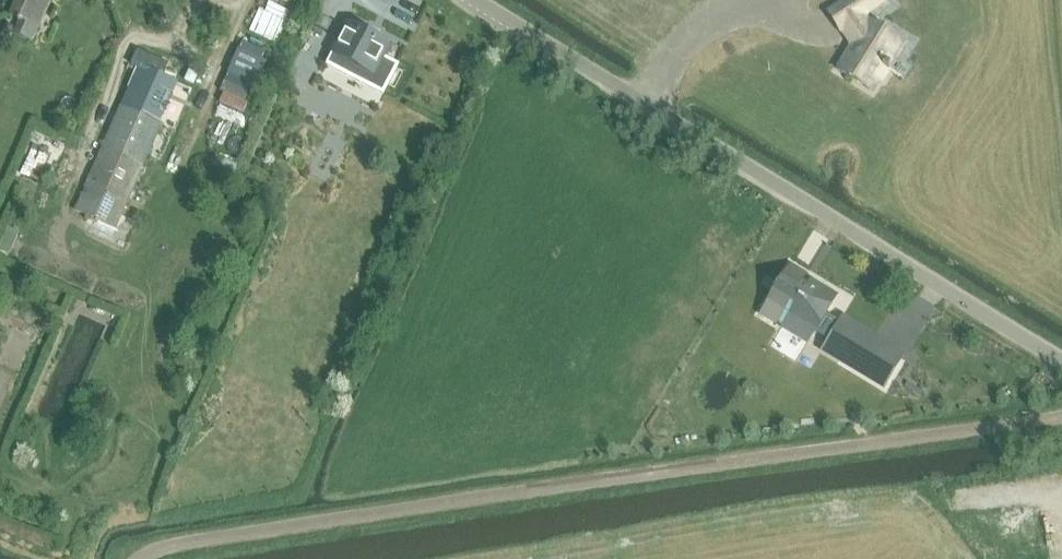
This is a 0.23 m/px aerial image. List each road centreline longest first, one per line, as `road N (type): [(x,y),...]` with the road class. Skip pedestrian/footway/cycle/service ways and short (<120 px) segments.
road 1 (track): [(1061,416),(156,545),(142,558)]
road 2 (unclassified): [(1061,361),(467,0)]

